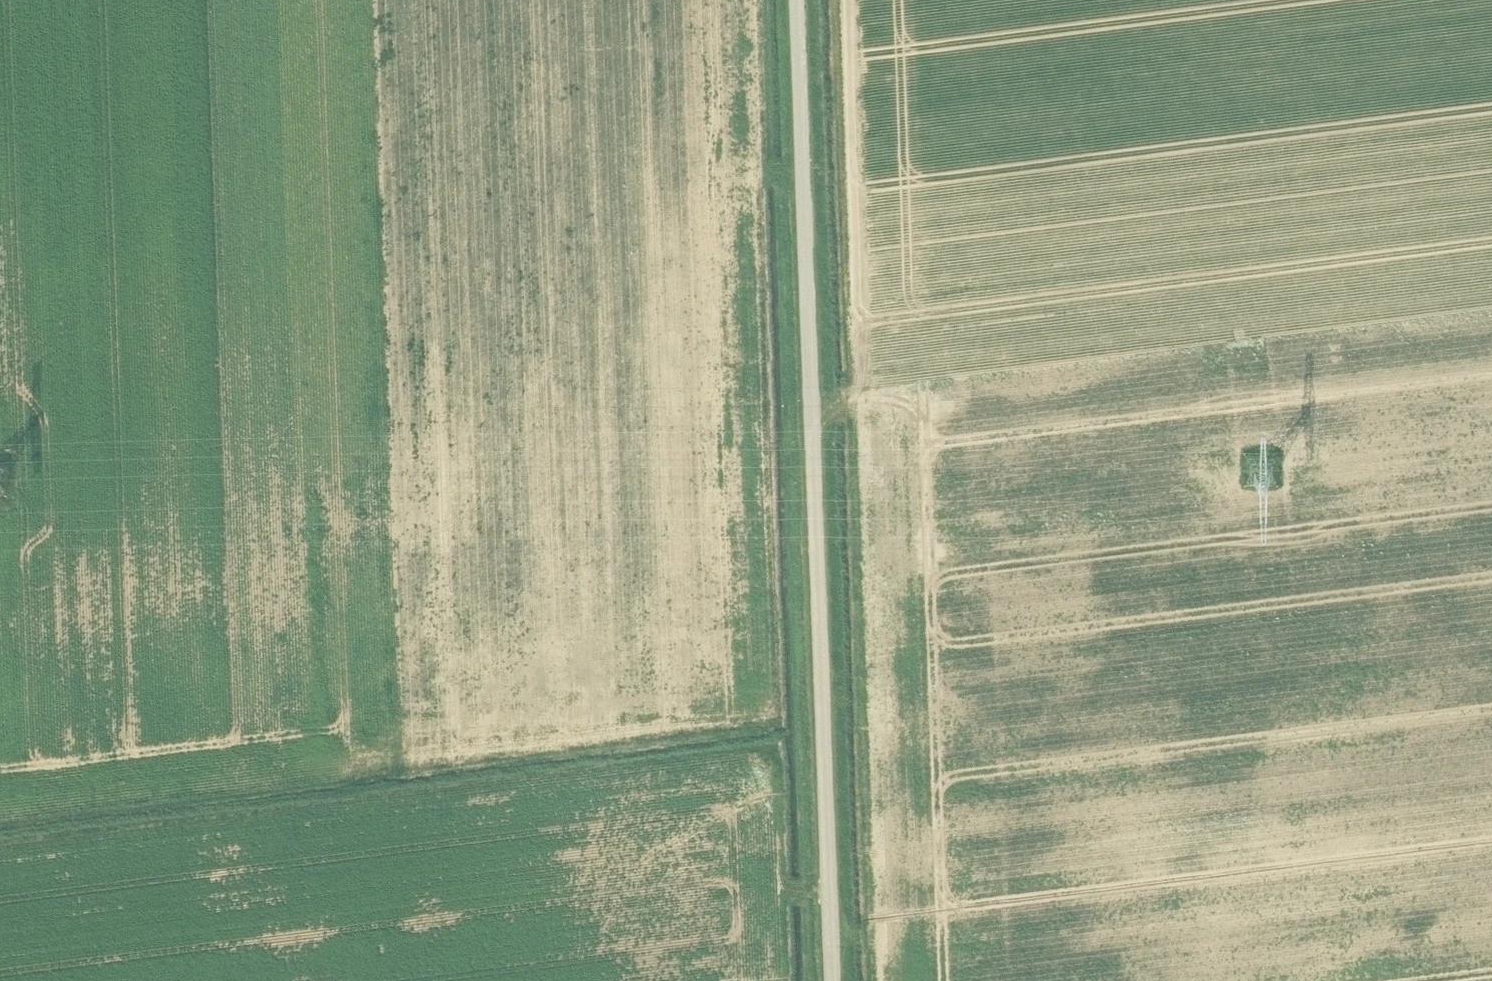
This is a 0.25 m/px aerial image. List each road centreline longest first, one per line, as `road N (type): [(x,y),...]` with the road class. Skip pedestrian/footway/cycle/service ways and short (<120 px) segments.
road 1 (unclassified): [(833,980),(796,0)]

